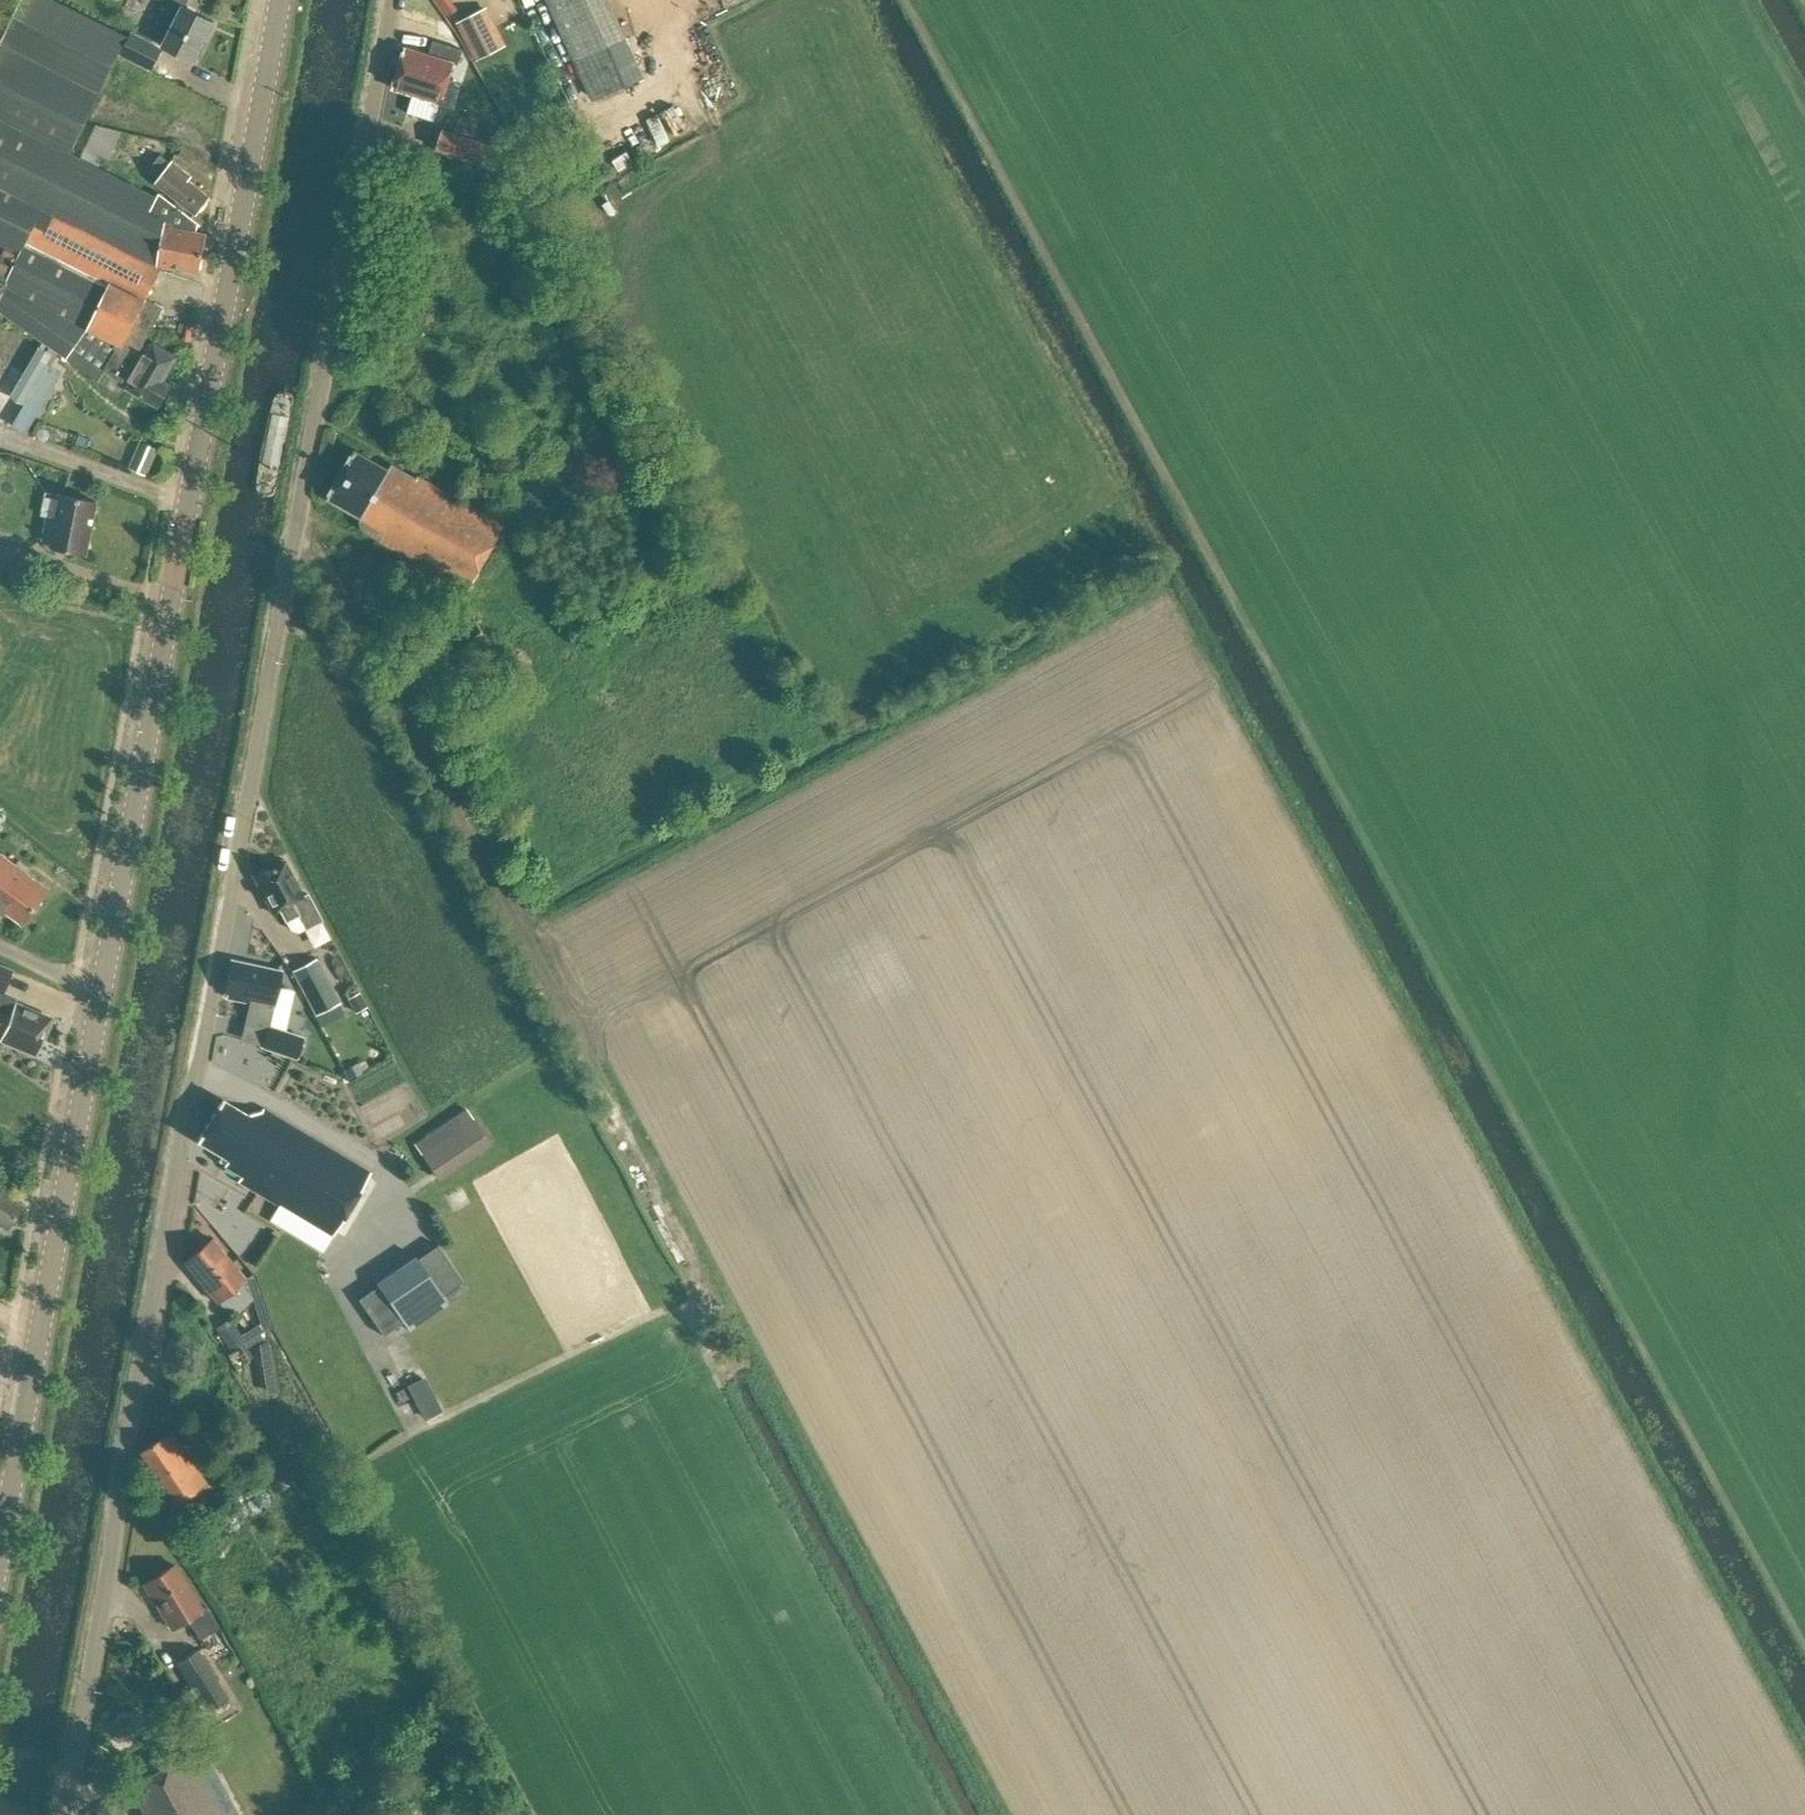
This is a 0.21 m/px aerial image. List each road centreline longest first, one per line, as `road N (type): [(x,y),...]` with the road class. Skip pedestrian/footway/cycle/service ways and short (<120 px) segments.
road 1 (unclassified): [(65,1814),(392,0)]
road 2 (tertiary): [(0,1538),(203,483),(281,0)]

